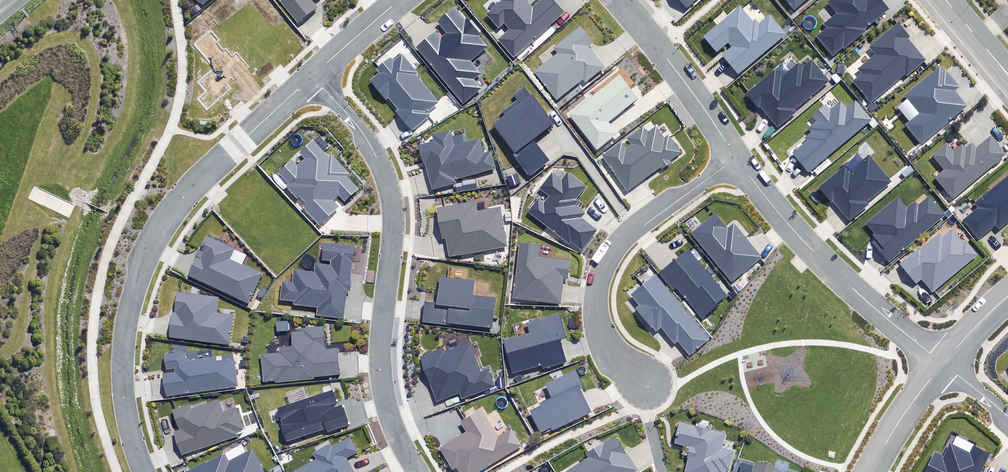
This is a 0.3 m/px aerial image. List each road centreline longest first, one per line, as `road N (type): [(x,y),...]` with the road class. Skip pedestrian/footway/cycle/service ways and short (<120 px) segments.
road 1 (residential): [(314,78),(204,175),(139,275),(122,377),(142,471)]
road 2 (residential): [(314,78),(360,129),(389,190),(394,231),(380,372),(390,416),(420,471)]
road 3 (residential): [(736,158),(624,241),(602,273),(596,313),(604,343),(649,384)]
road 4 (residential): [(941,362),(832,270),(736,158)]
road 5 (residential): [(736,158),(619,0)]
road 6 (residential): [(941,362),(869,471)]

